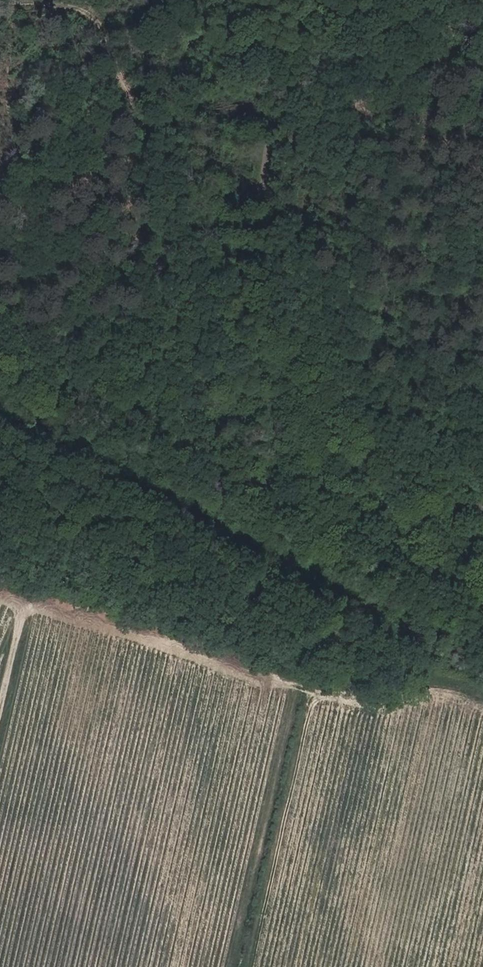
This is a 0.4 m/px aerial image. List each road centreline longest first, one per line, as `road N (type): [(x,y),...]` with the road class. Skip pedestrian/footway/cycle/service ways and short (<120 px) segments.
road 1 (track): [(220,525),(184,217),(94,19),(18,0)]
road 2 (track): [(0,409),(383,610),(431,647),(440,691)]
road 3 (track): [(0,593),(340,695),(383,704),(440,691),(482,705)]
road 4 (unclassified): [(311,0),(267,176),(274,208),(482,340)]

